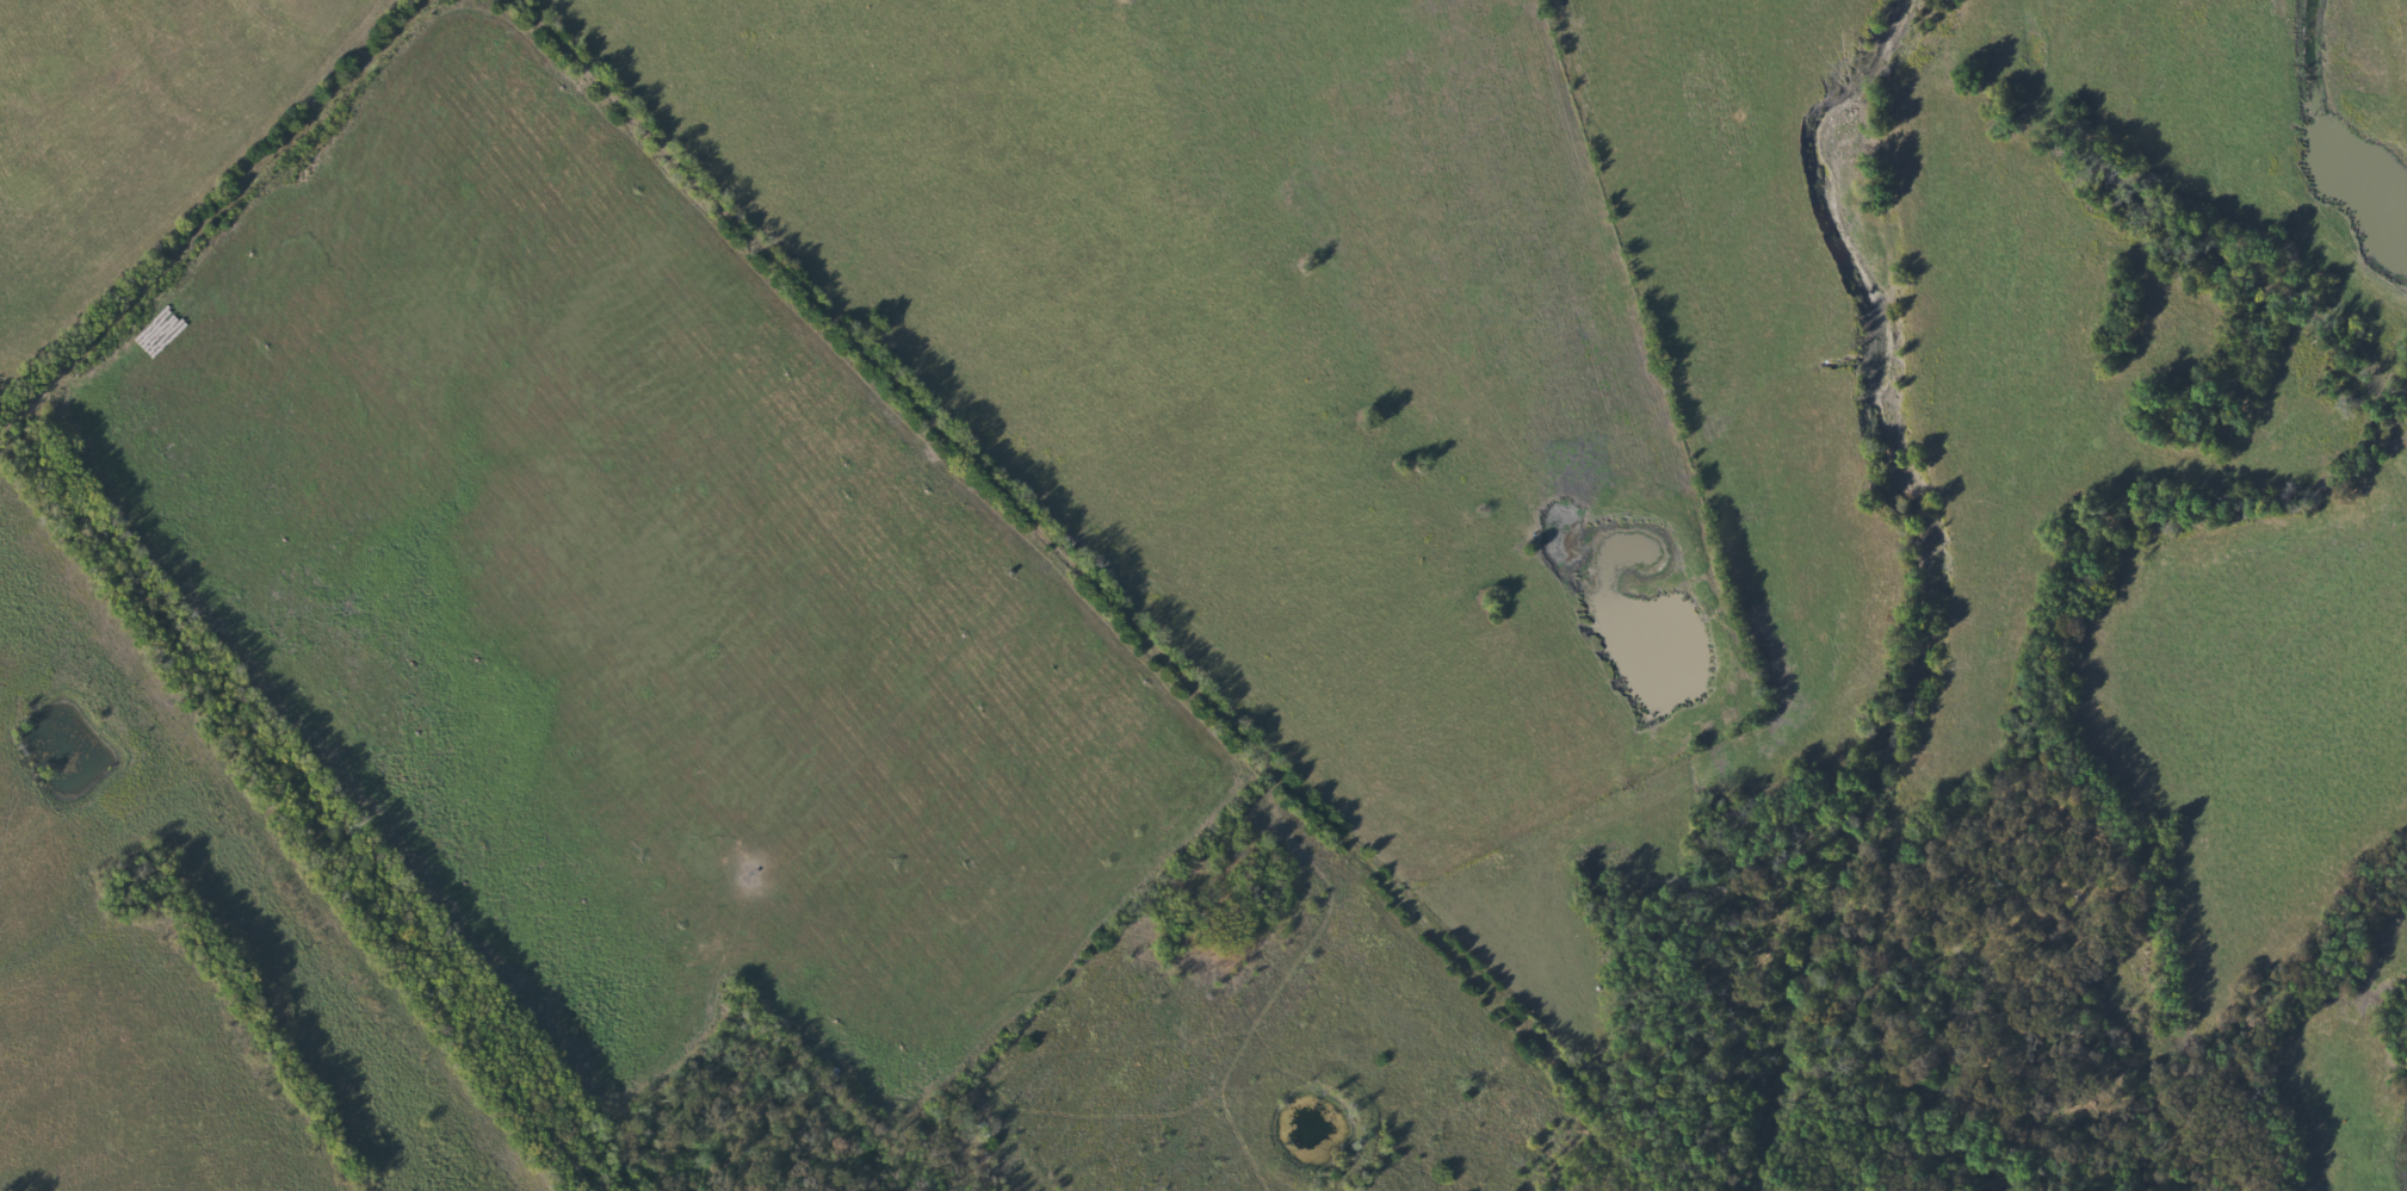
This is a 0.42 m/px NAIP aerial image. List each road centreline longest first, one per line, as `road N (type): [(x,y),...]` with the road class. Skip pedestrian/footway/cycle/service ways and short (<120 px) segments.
road 1 (residential): [(1667,1190),(1466,963),(515,0)]
road 2 (residential): [(415,0),(173,238),(0,424)]

